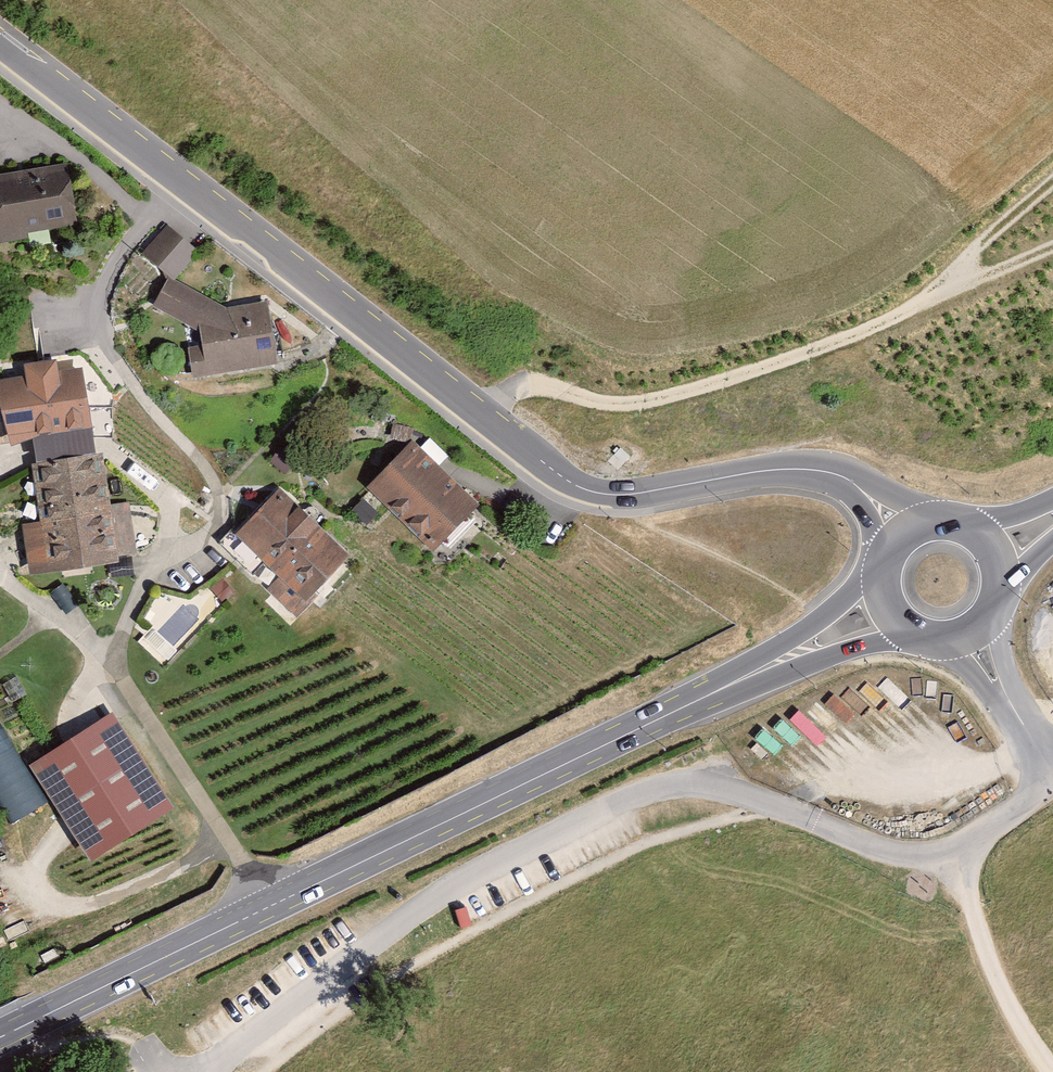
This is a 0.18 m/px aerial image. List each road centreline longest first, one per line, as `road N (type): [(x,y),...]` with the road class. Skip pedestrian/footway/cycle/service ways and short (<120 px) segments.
road 1 (unclassified): [(0,31),(534,459),(600,493),(806,467),(876,501),(903,534)]
road 2 (primary): [(0,1035),(886,609)]
road 3 (track): [(918,305),(808,355),(679,394),(620,404),(532,383),(478,415)]
road 4 (primary): [(886,609),(898,624),(933,641),(971,633),(999,591),(995,557)]
road 5 (track): [(1052,186),(918,305)]
road 6 (track): [(918,305),(1052,248)]

